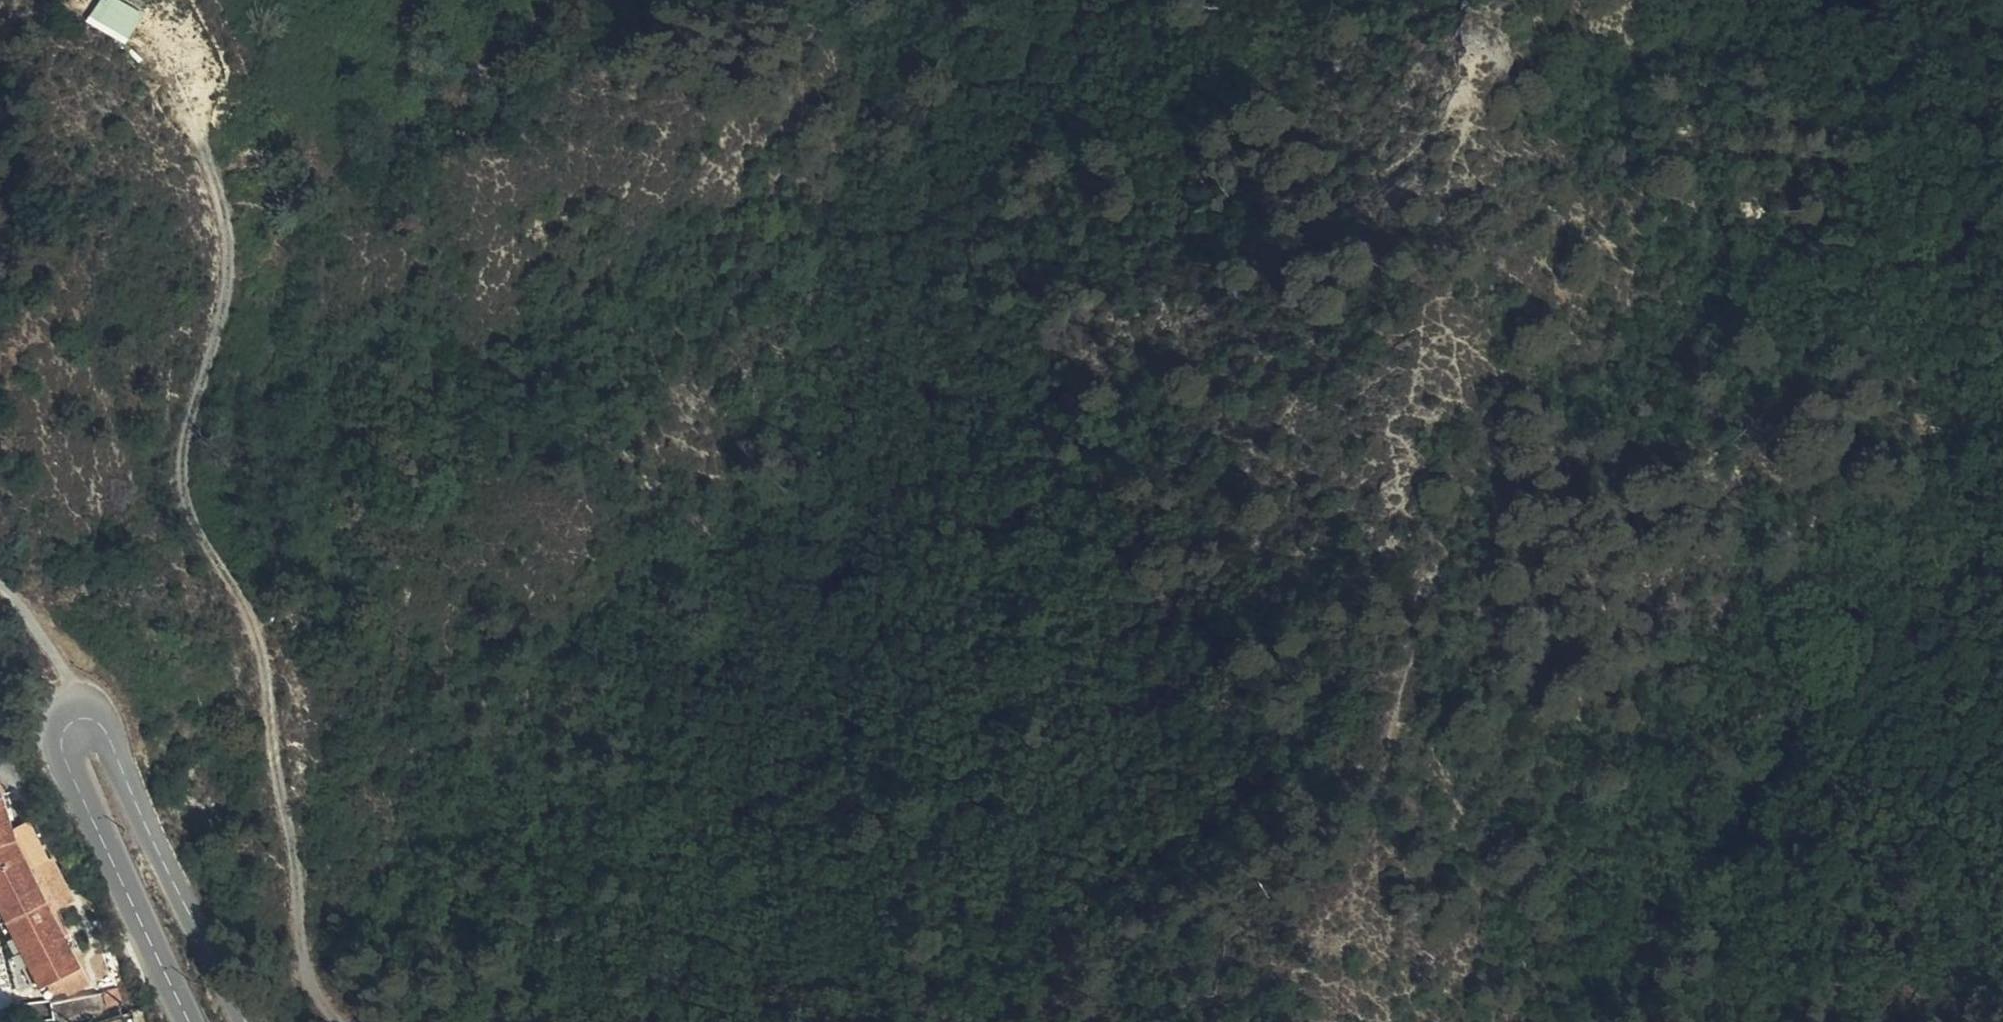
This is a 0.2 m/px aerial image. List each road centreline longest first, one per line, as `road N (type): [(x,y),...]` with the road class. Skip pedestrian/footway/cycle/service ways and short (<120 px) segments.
road 1 (tertiary): [(192,1021),(62,758),(60,741),(77,721),(104,736),(247,1021)]

